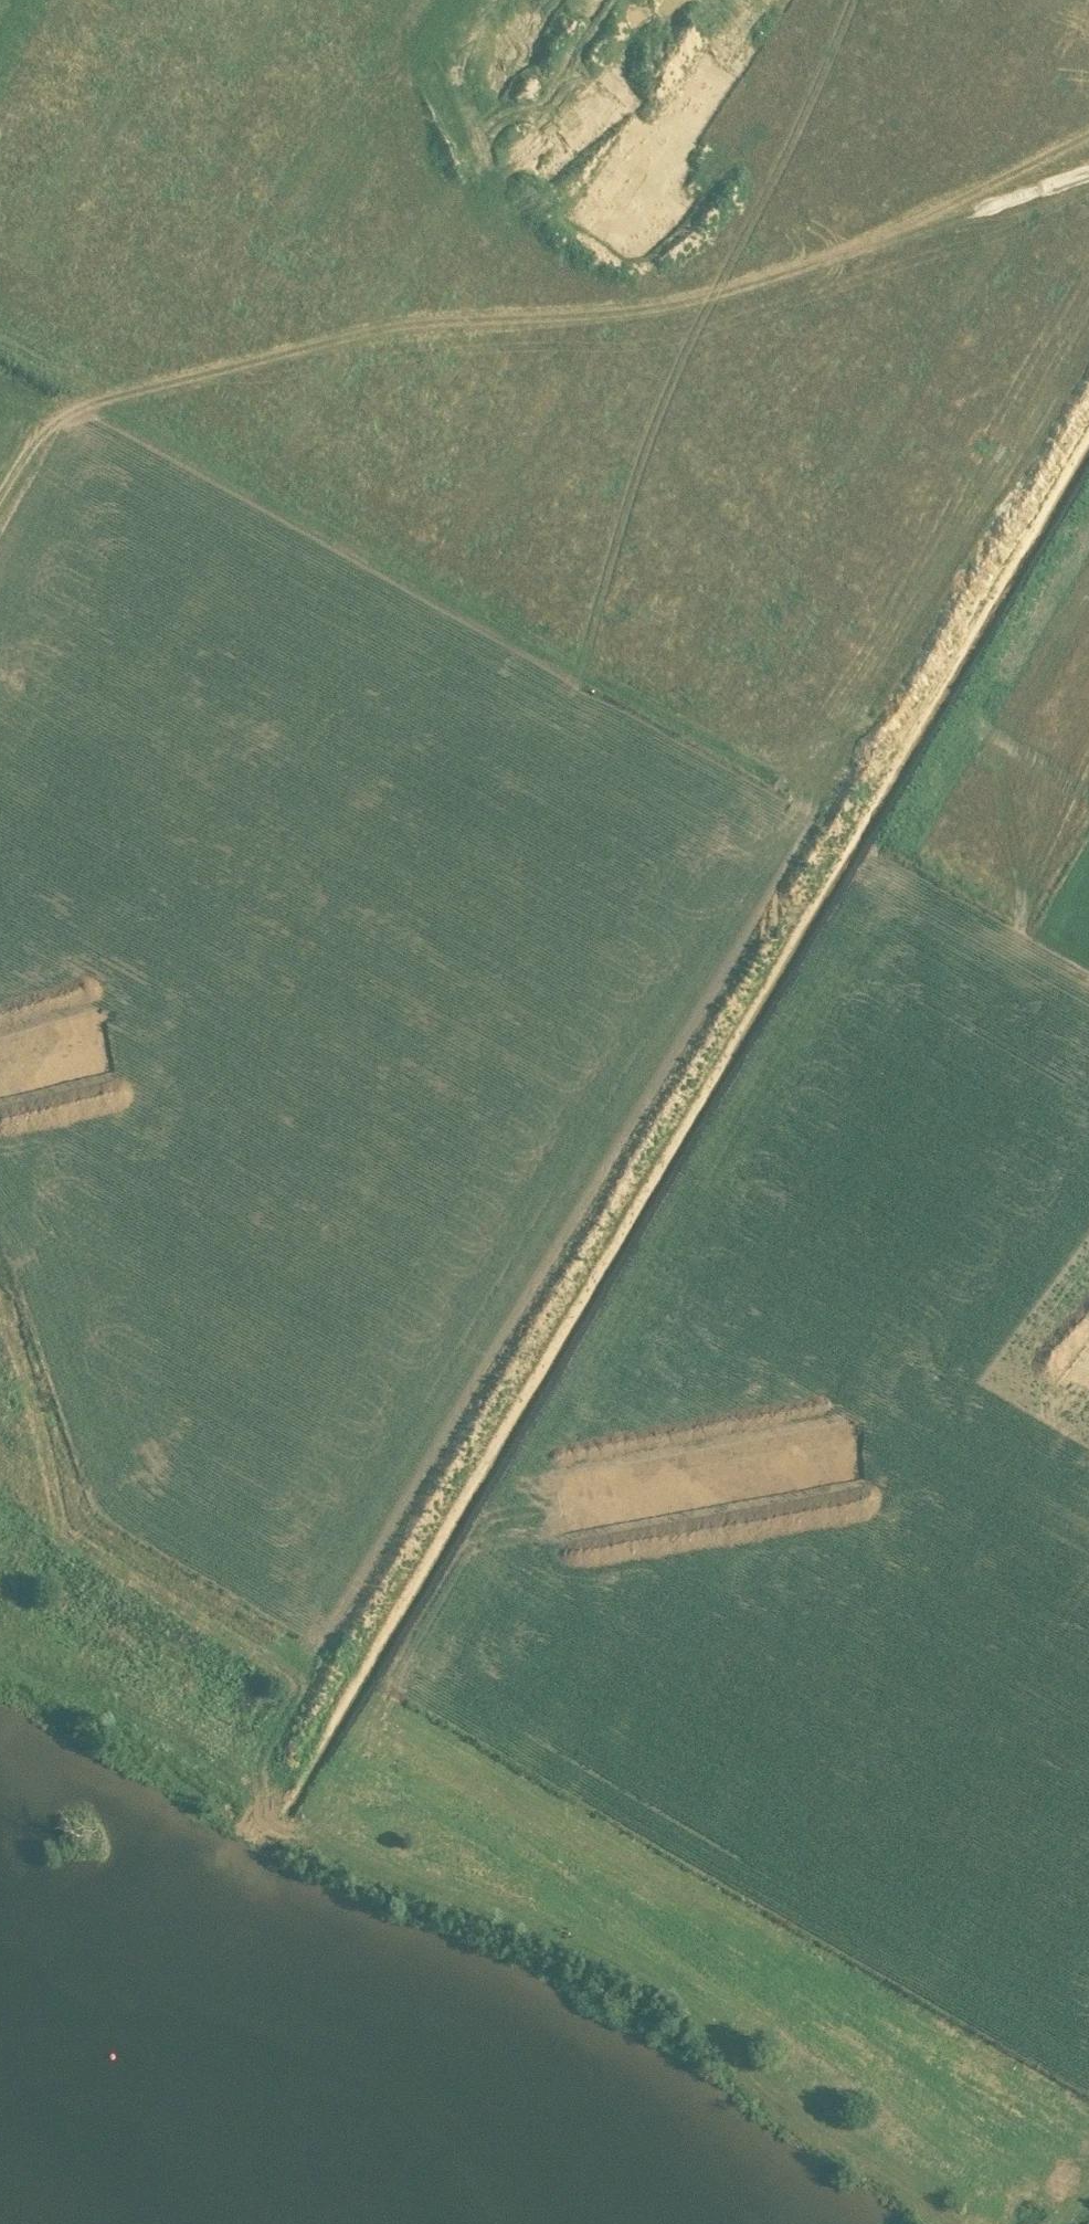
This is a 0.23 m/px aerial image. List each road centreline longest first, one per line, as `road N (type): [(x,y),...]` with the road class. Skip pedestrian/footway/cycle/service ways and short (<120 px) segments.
road 1 (track): [(882,0),(672,368),(254,1042),(130,1201),(0,1339)]
road 2 (track): [(0,958),(254,1042)]

